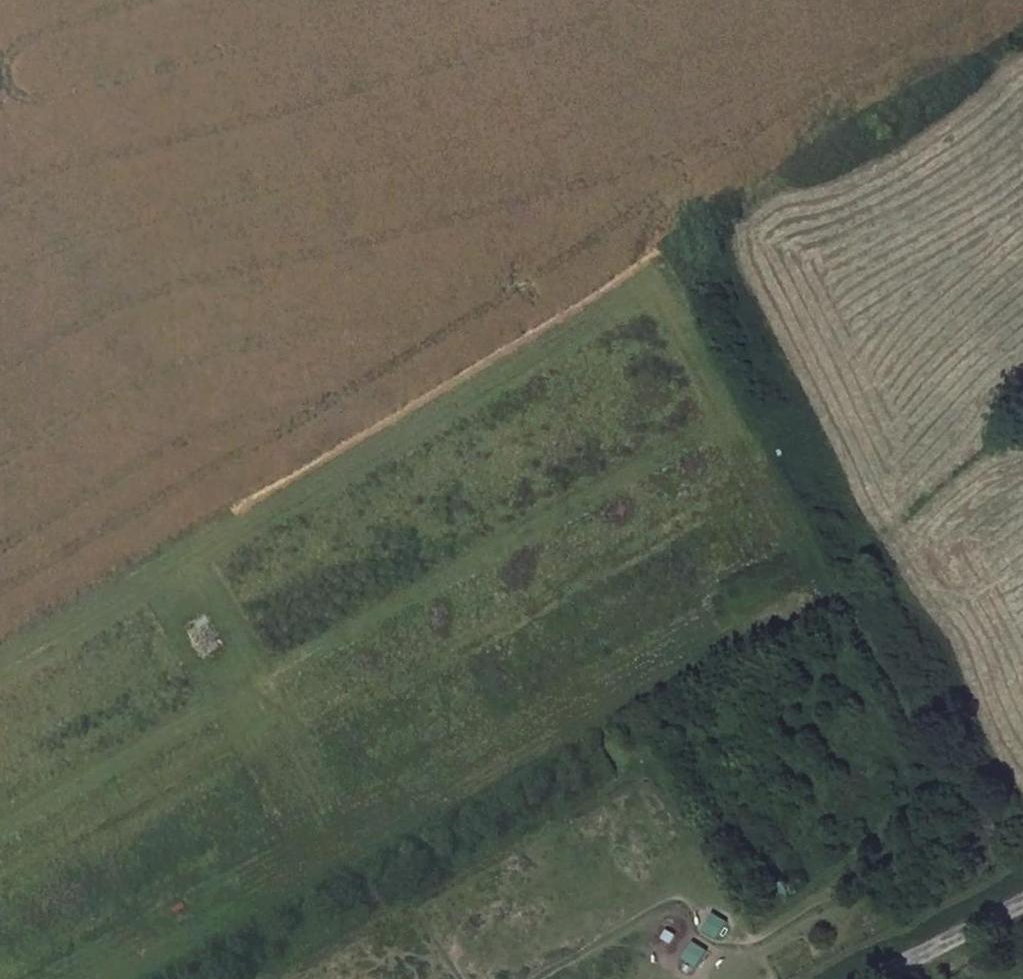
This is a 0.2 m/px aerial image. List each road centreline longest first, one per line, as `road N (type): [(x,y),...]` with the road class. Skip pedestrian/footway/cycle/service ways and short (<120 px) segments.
road 1 (unclassified): [(884,978),(1022,909)]

